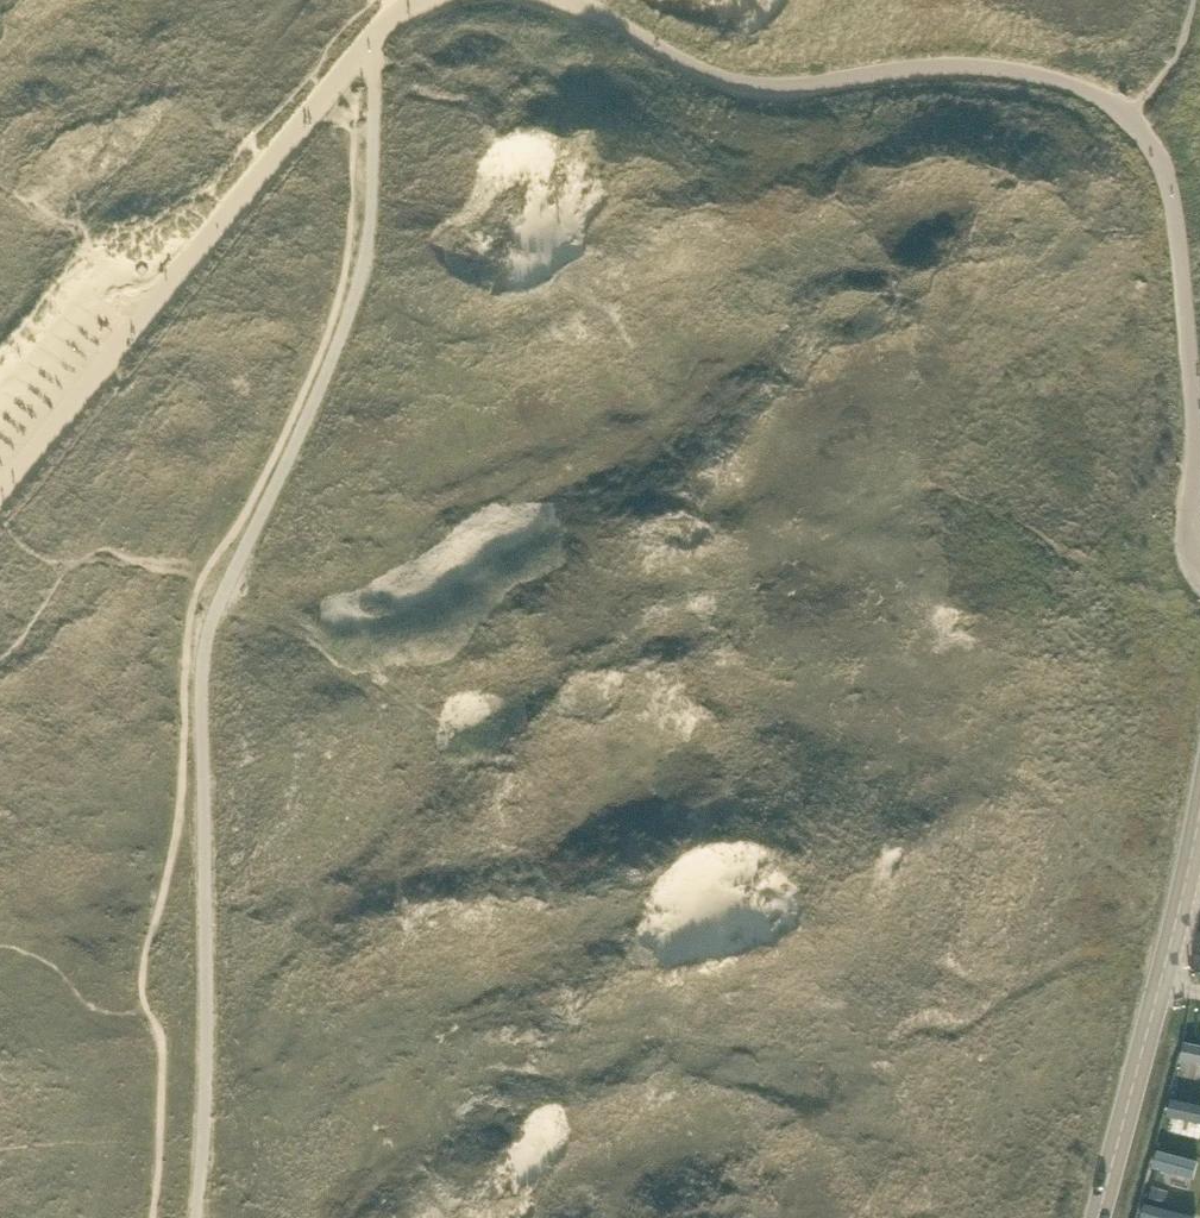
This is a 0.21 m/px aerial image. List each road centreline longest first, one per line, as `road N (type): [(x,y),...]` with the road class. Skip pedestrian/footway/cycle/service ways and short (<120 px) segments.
road 1 (tertiary): [(1100,1217),(1199,799)]

